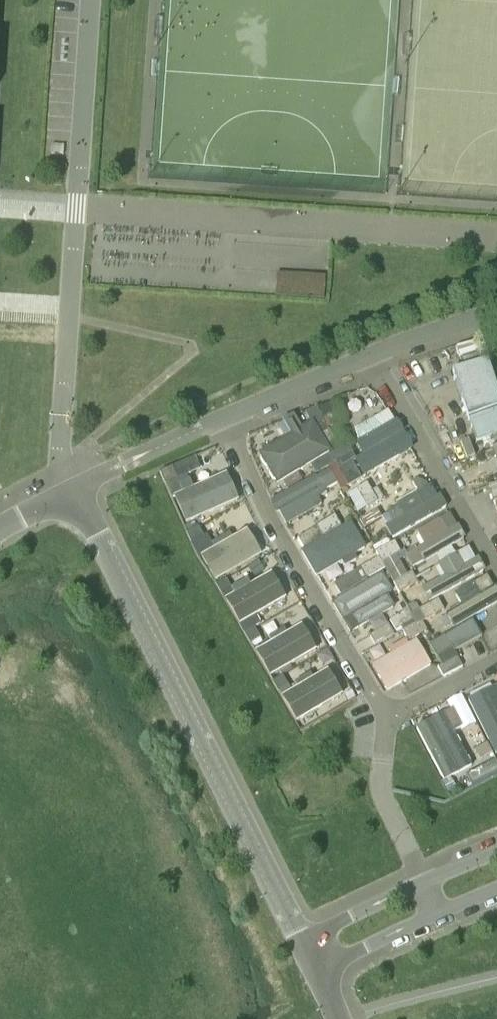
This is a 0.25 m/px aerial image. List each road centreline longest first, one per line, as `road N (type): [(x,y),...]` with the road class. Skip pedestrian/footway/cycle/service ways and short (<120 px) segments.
road 1 (residential): [(340,1018),(308,938),(73,485)]
road 2 (residential): [(217,417),(374,691),(394,708),(419,709),(496,665)]
road 3 (residential): [(496,560),(373,349)]
road 4 (unclassified): [(217,417),(373,349)]
road 5 (unclassified): [(373,349),(496,301)]

